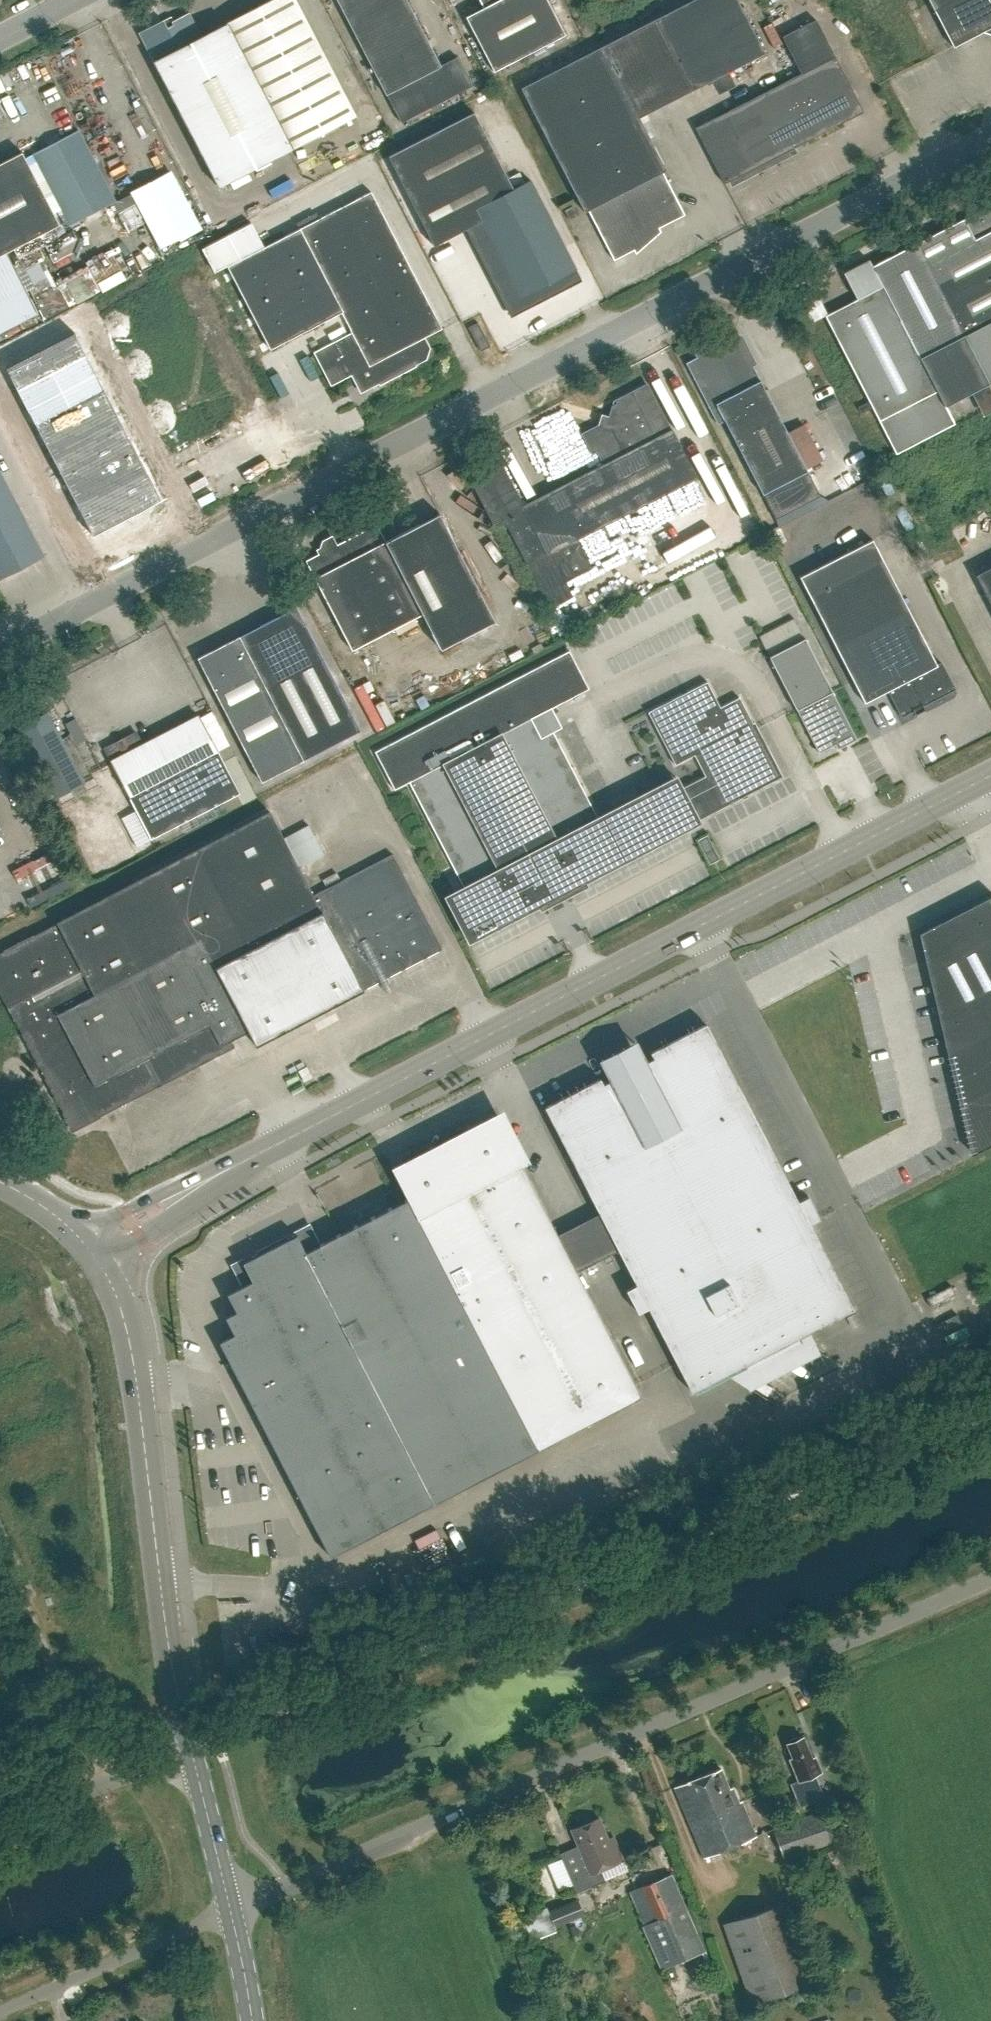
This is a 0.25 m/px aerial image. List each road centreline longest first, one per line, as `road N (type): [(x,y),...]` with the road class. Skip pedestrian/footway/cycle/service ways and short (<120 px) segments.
road 1 (unclassified): [(0,652),(990,135)]
road 2 (tertiary): [(199,1187),(990,777)]
road 3 (unclassified): [(230,1909),(990,1580)]
road 4 (tertiary): [(193,1748),(133,1339),(102,1263)]
road 5 (track): [(107,1784),(0,1548)]
road 6 (unclassified): [(0,2009),(230,1909)]
road 7 (unclassified): [(193,1748),(0,1828)]
road 8 (tertiary): [(230,1909),(193,1748)]
road 9 (tertiary): [(199,1187),(156,1194),(86,1243)]
road 10 (tertiary): [(102,1263),(199,1187)]

